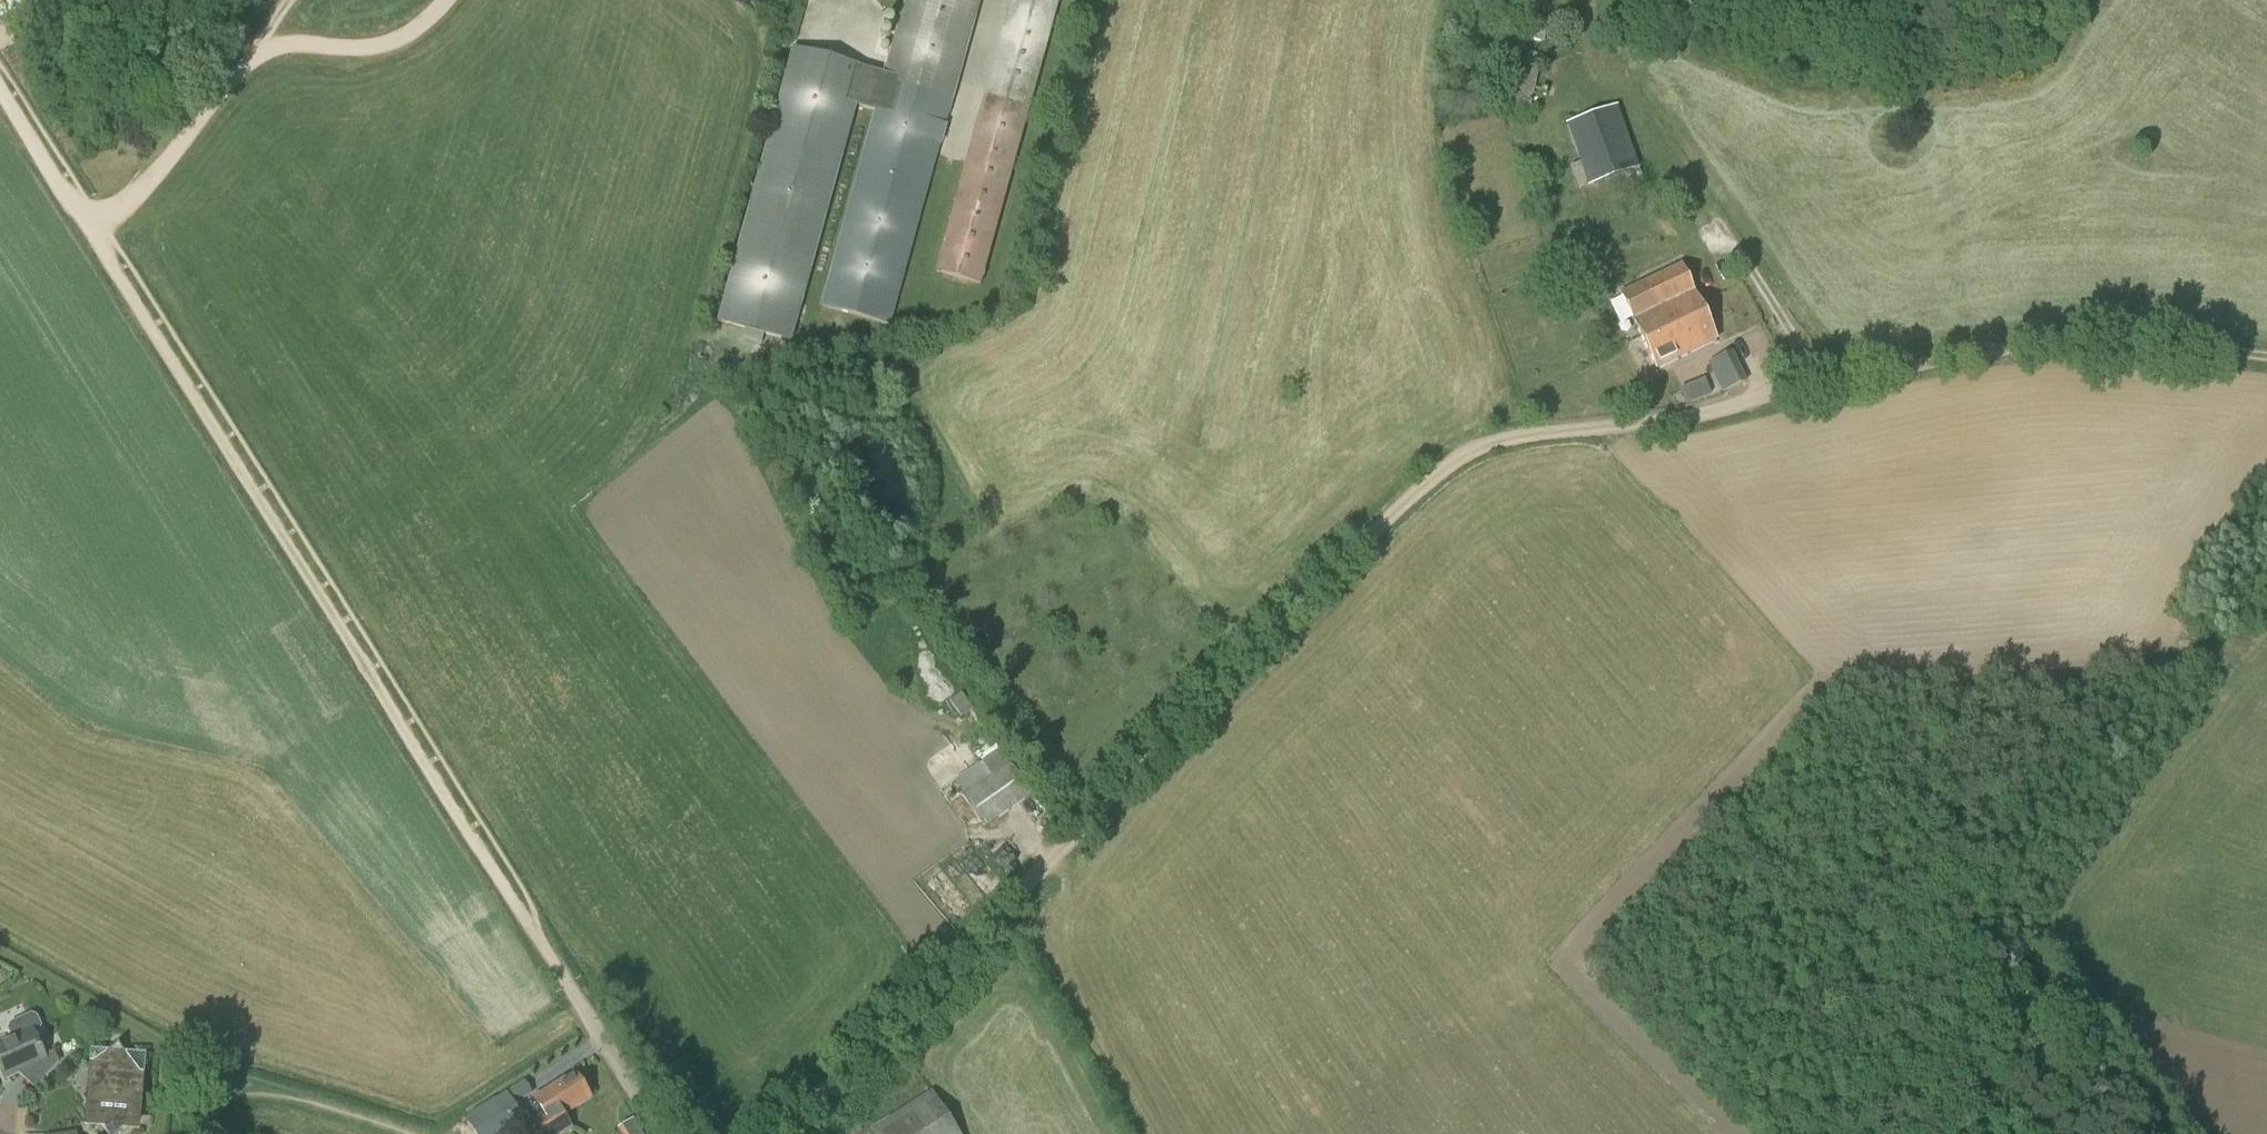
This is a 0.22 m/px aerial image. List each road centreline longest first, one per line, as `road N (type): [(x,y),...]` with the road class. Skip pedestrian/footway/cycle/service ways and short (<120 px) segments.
road 1 (unclassified): [(786,1133),(1471,442),(2011,353),(2100,344),(2266,358)]
road 2 (track): [(0,74),(612,1049)]
road 3 (track): [(409,1133),(254,1088)]

